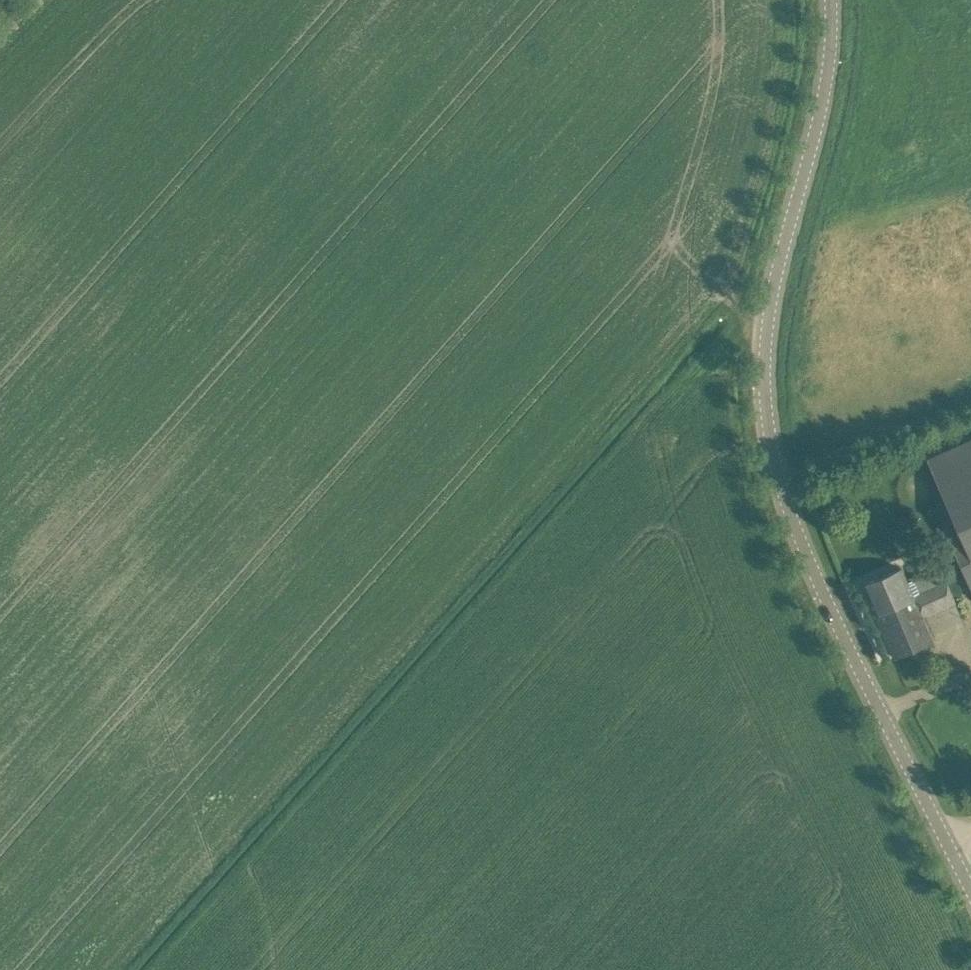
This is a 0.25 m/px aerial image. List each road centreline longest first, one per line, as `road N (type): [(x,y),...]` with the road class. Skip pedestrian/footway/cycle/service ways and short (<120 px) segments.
road 1 (tertiary): [(970,898),(782,514),(765,452),(759,349),(820,55),(820,0)]

